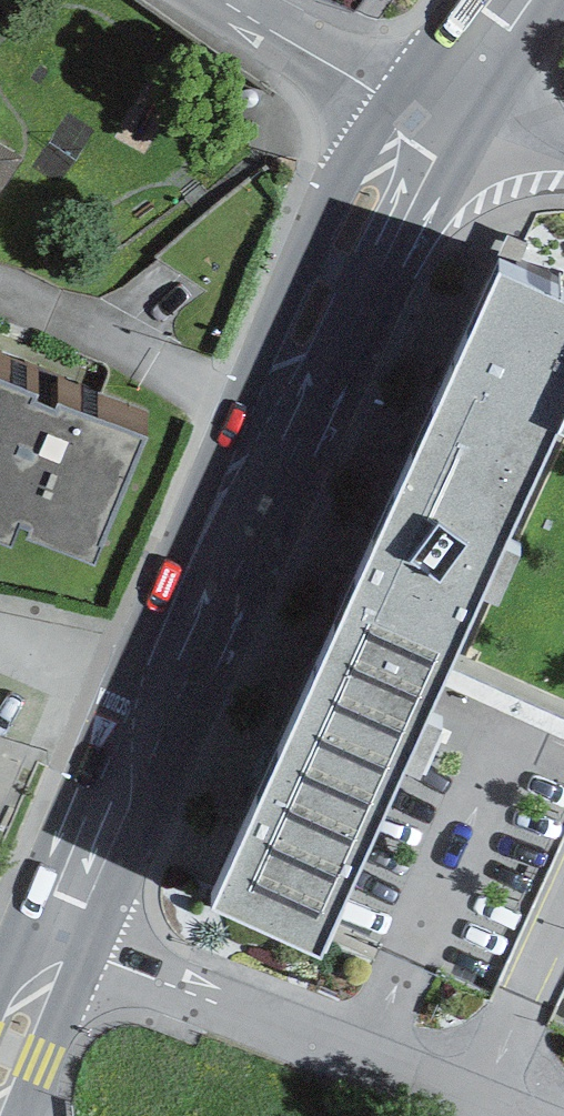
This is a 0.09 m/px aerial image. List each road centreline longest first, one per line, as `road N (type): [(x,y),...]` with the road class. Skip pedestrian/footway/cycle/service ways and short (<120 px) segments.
road 1 (secondary): [(50,940),(350,277),(452,97)]
road 2 (residential): [(501,1115),(50,940)]
road 3 (residential): [(452,97),(246,0)]
road 4 (secondary): [(0,1059),(50,940)]
road 5 (residential): [(452,97),(563,149)]

